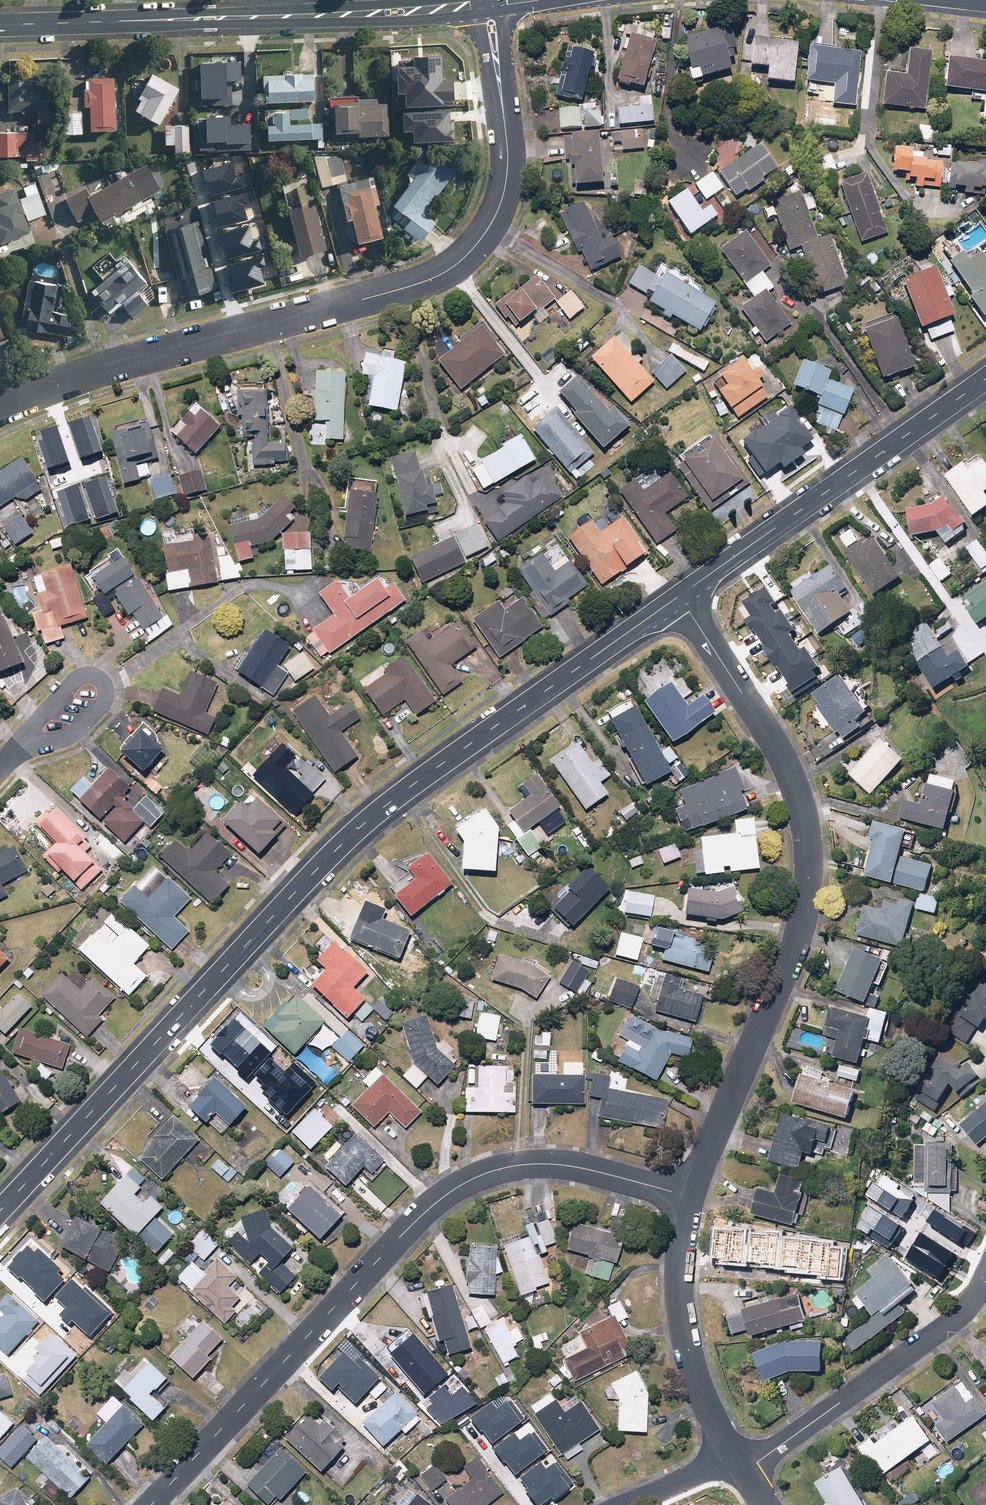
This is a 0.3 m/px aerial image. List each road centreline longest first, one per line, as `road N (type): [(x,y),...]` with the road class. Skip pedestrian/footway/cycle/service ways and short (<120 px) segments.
road 1 (tertiary): [(0,1212),(346,837),(678,597)]
road 2 (residential): [(498,79),(507,132),(501,206),(460,262),(420,283),(42,387),(0,407)]
road 3 (residential): [(151,1504),(434,1202),(512,1165),(590,1169),(688,1196)]
road 4 (residential): [(678,597),(781,753),(810,854),(798,937),(688,1196)]
road 5 (tertiary): [(678,597),(985,379)]
road 6 (residential): [(738,1475),(949,1322),(985,1280)]
road 7 (tertiary): [(483,15),(176,22)]
road 8 (residential): [(688,1196),(679,1297),(698,1384),(729,1462)]
road 9 (tertiary): [(176,22),(198,12),(436,0)]
road 10 (residential): [(14,746),(78,680),(95,676),(103,684),(97,706),(56,741)]
road 11 (tertiary): [(176,22),(0,28)]

